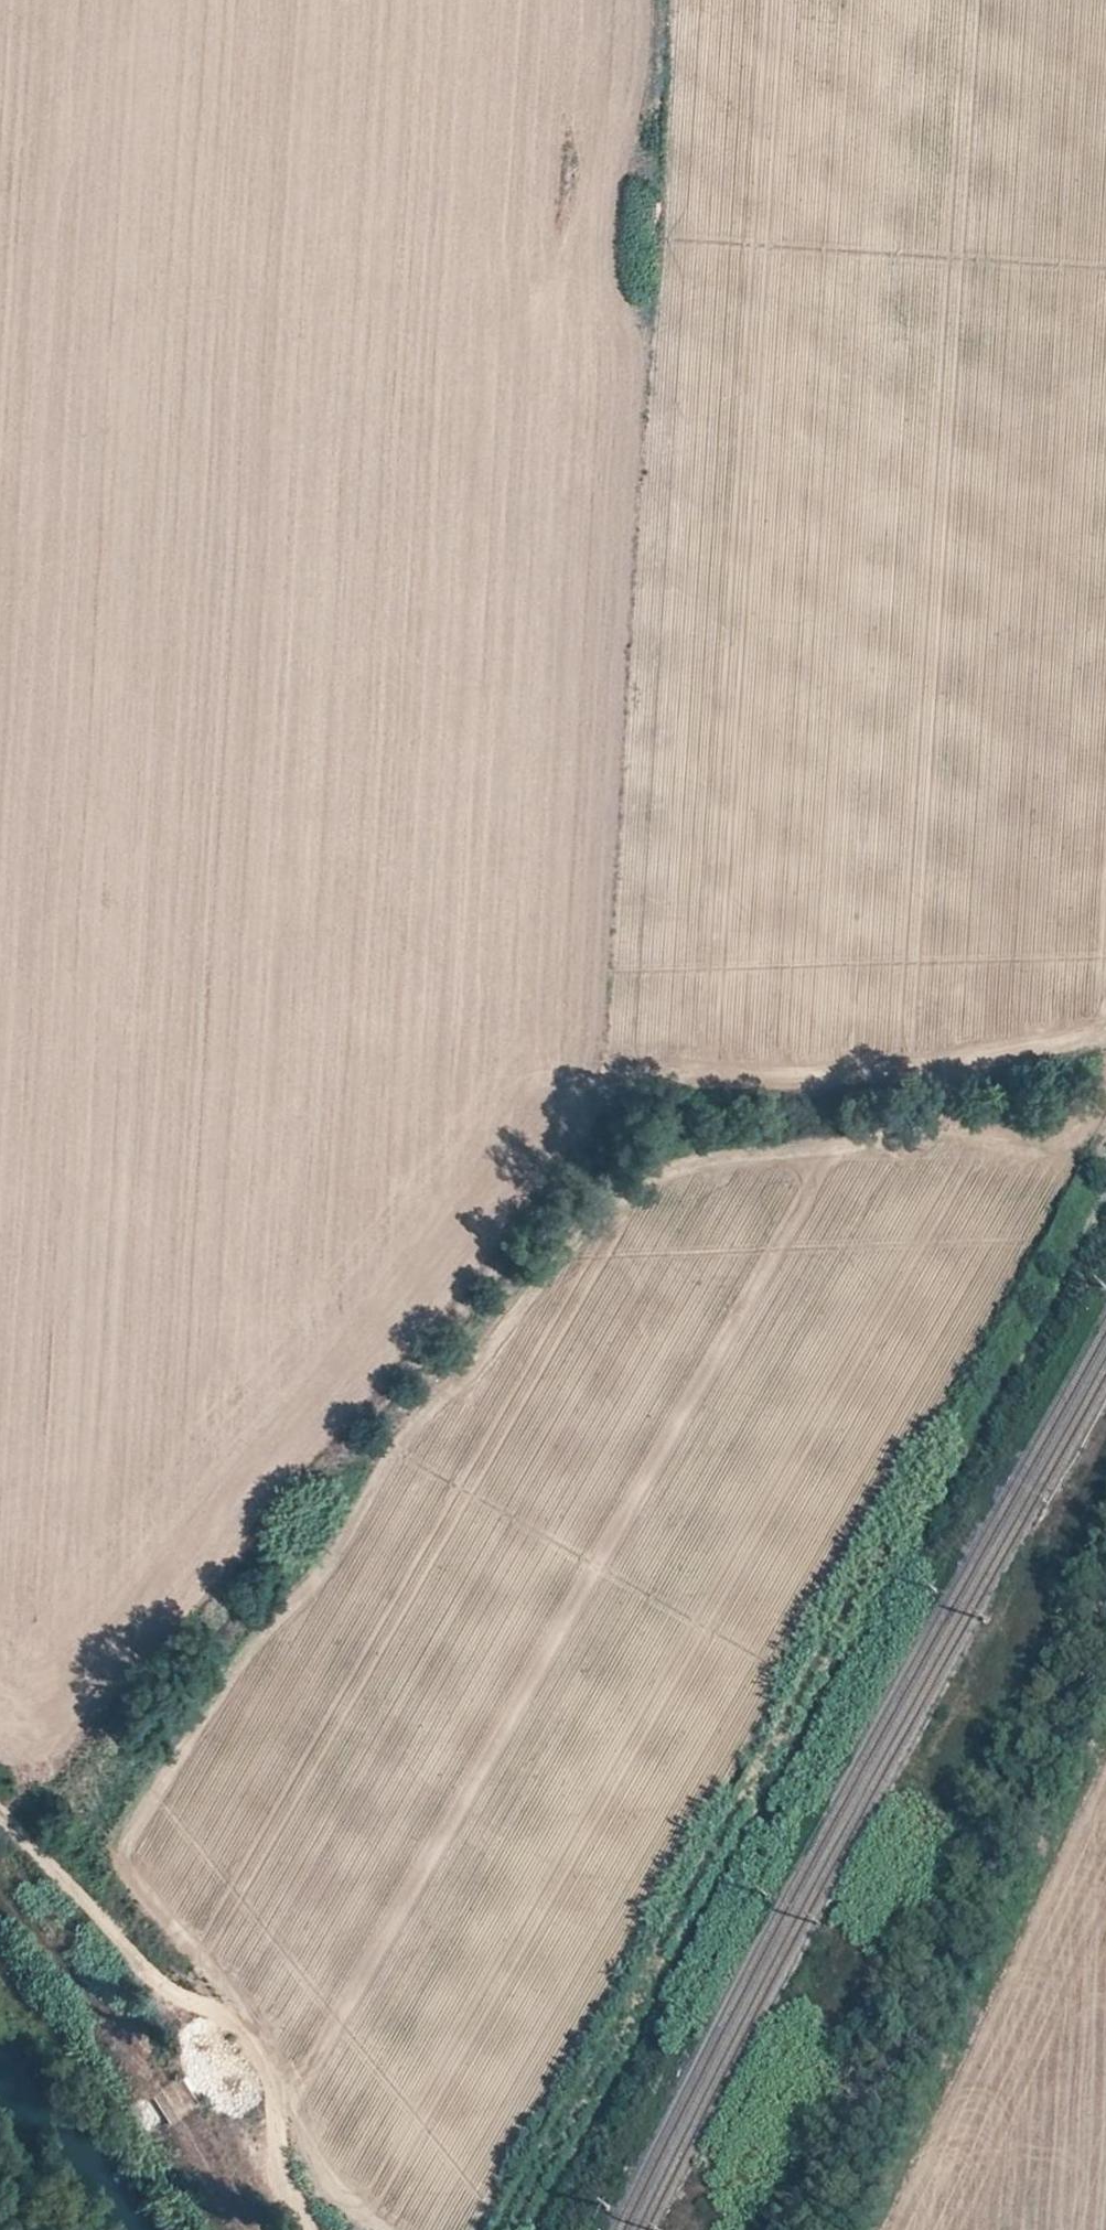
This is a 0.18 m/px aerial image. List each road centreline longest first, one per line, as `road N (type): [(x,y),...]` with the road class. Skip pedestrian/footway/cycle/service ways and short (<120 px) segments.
road 1 (track): [(314,2229),(80,1888),(0,1812)]

